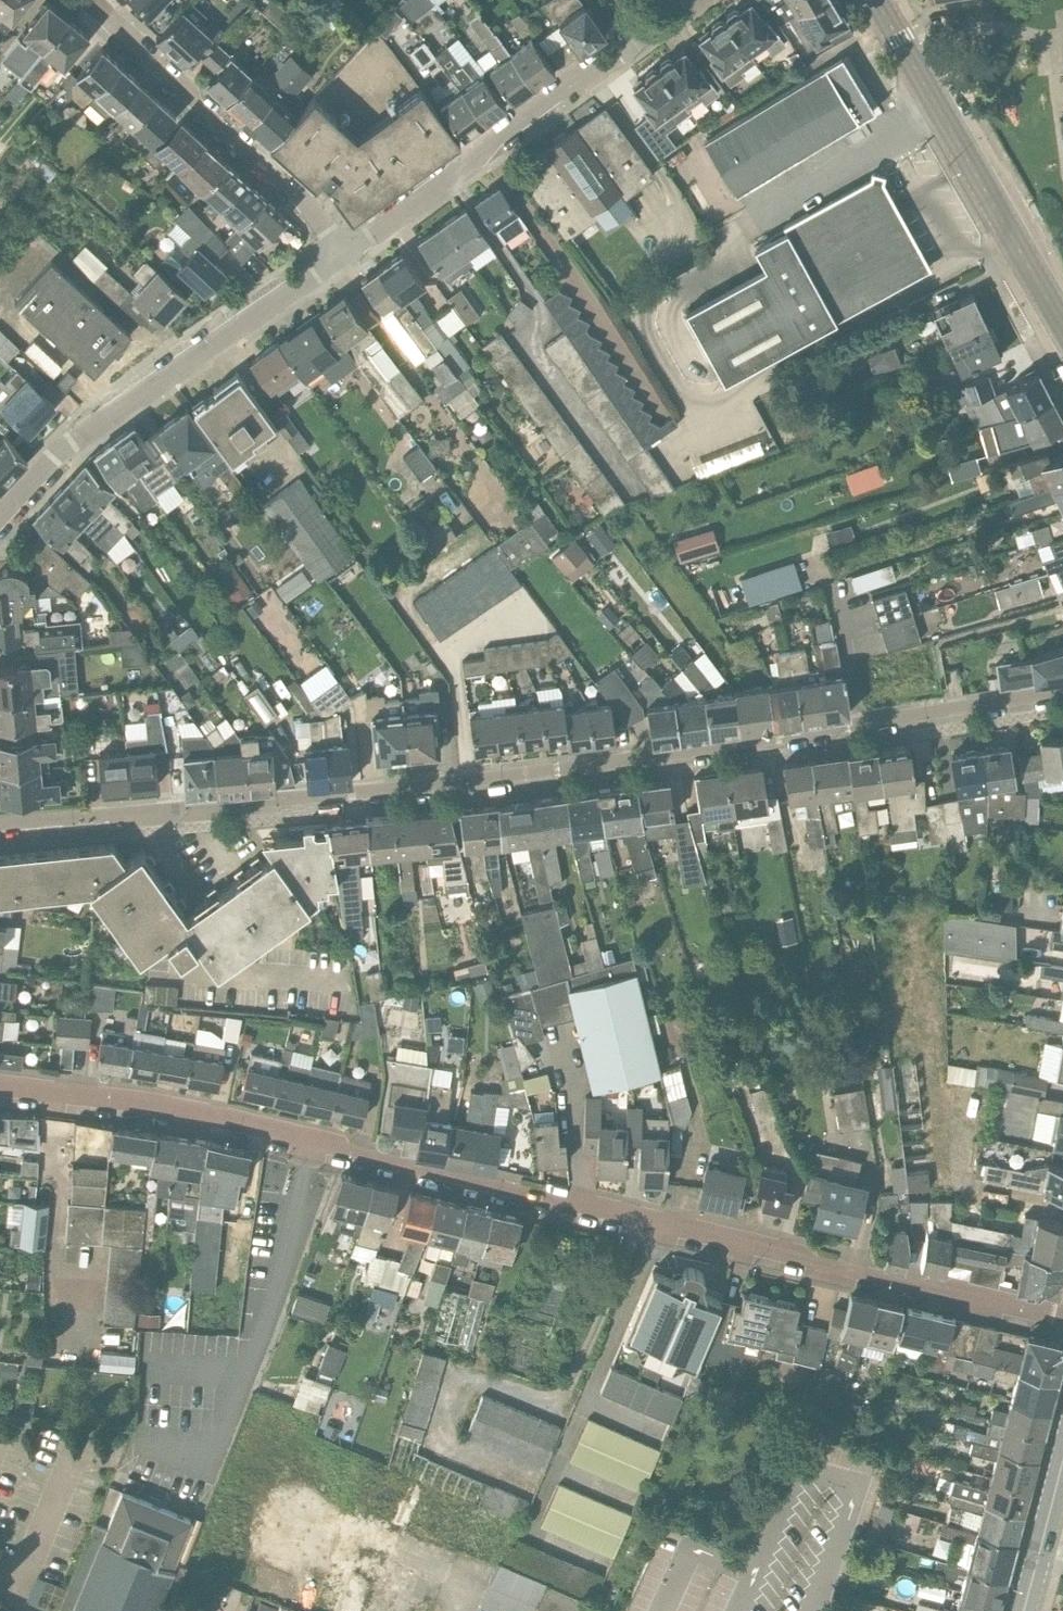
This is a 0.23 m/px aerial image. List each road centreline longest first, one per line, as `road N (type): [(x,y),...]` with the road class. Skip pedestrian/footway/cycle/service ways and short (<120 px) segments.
road 1 (residential): [(1062,1326),(229,1120),(0,1085)]
road 2 (residential): [(192,809),(631,760),(1062,691)]
road 3 (residential): [(343,254),(696,0)]
road 4 (residential): [(0,513),(73,439),(343,254)]
road 5 (tertiary): [(1062,326),(877,0)]
road 6 (residential): [(83,0),(315,215),(343,254)]
road 7 (residential): [(192,809),(0,826)]
road 8 (tertiary): [(1024,1610),(1062,1466)]

